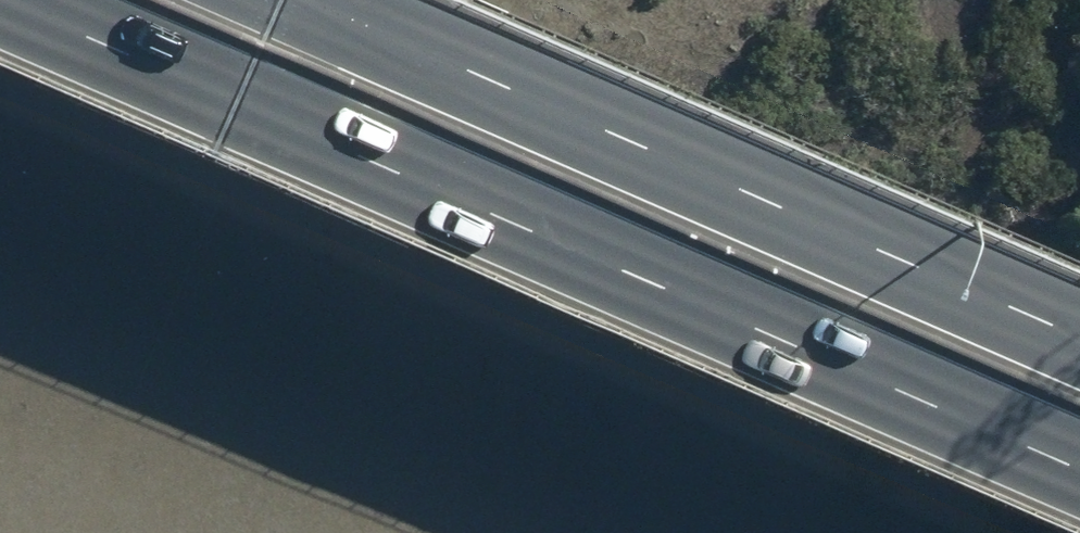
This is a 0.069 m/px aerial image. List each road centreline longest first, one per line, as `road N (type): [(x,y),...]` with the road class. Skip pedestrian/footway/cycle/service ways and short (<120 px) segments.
road 1 (primary): [(1079,467),(10,0)]
road 2 (primary): [(320,0),(1079,333)]

